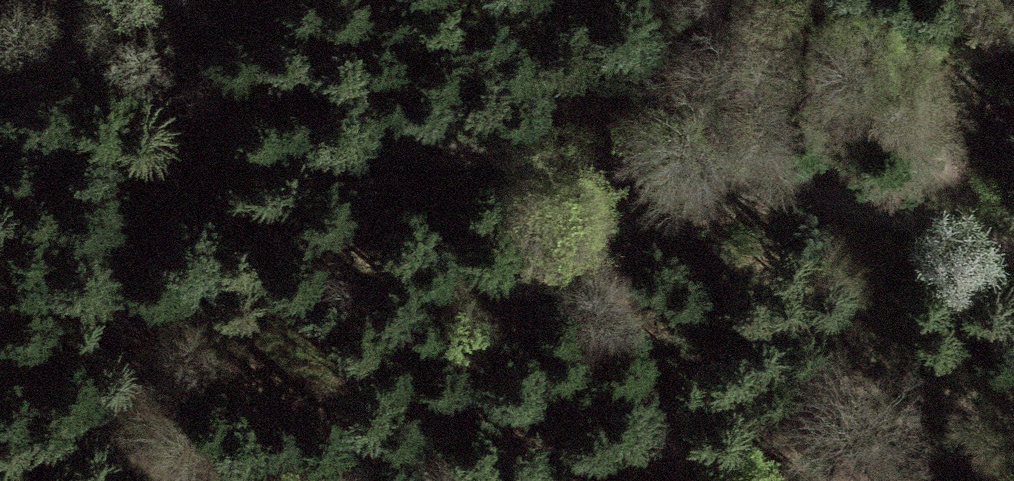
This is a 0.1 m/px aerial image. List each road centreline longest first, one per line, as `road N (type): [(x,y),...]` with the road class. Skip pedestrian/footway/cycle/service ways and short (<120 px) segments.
road 1 (track): [(1013,248),(894,209),(323,128),(0,34)]
road 2 (track): [(432,480),(456,398),(483,338),(527,282),(577,242),(693,183)]
road 3 (track): [(981,0),(894,209),(1013,136)]

